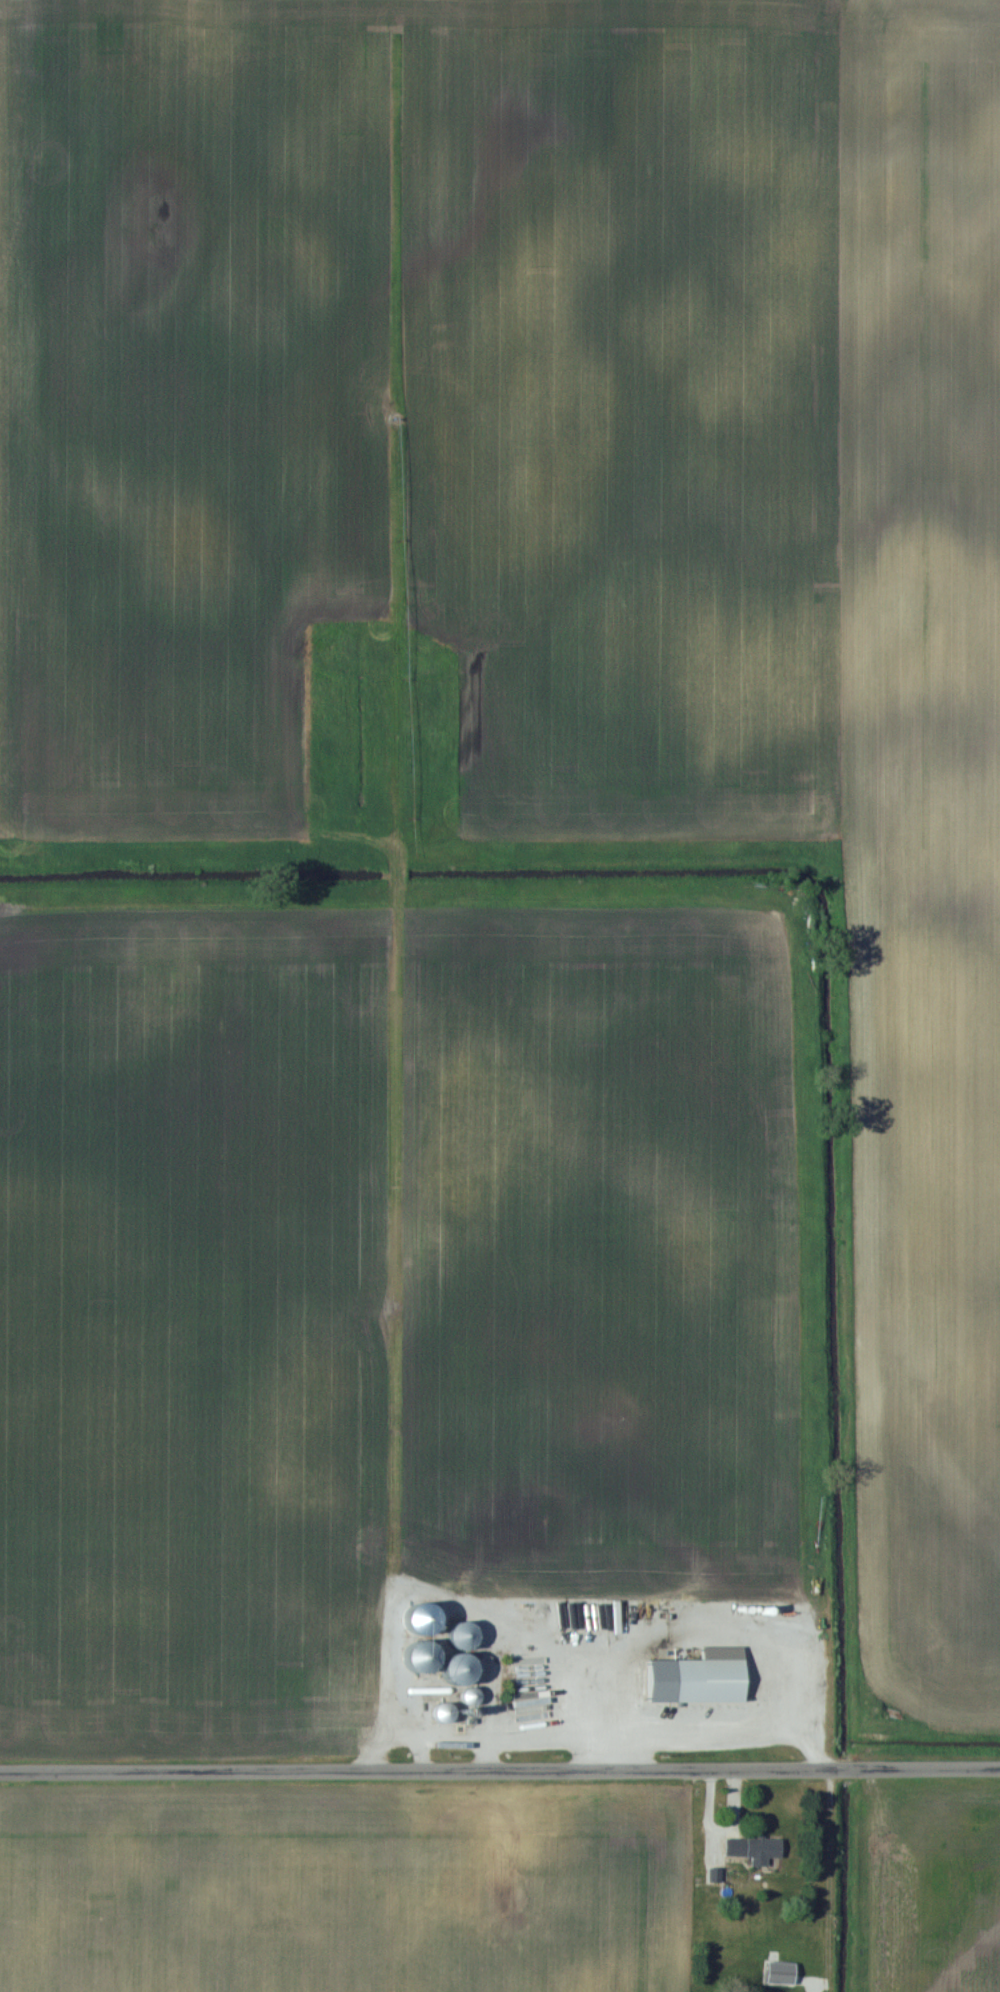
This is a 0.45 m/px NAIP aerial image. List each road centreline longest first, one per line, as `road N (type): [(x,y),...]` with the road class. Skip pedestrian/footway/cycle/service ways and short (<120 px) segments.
road 1 (residential): [(830,1765),(0,1768)]
road 2 (residential): [(830,1765),(999,1764)]

